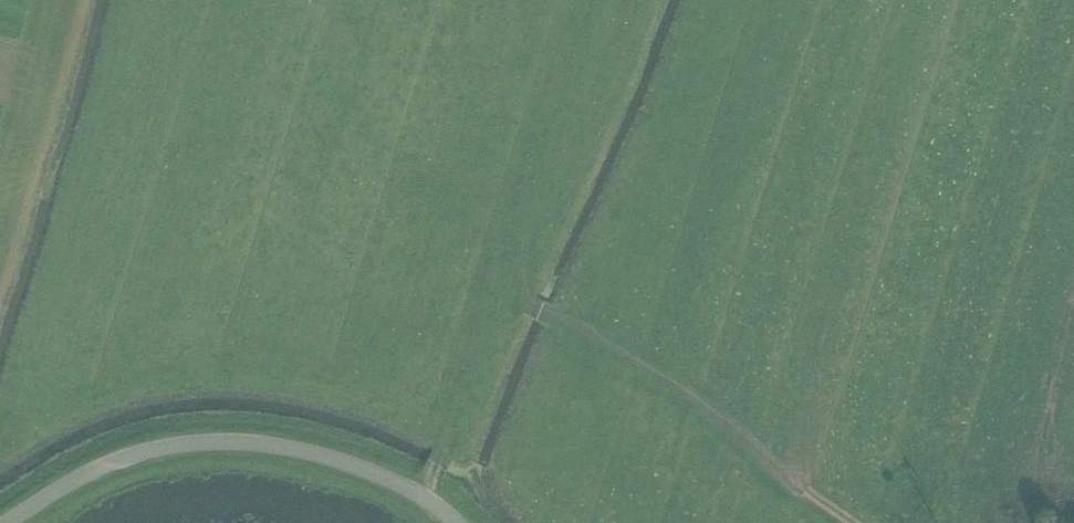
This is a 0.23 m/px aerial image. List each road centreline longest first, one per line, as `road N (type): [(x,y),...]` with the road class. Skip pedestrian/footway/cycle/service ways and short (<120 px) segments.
road 1 (unclassified): [(455,522),(395,482),(341,463),(218,443),(121,460),(10,522)]

